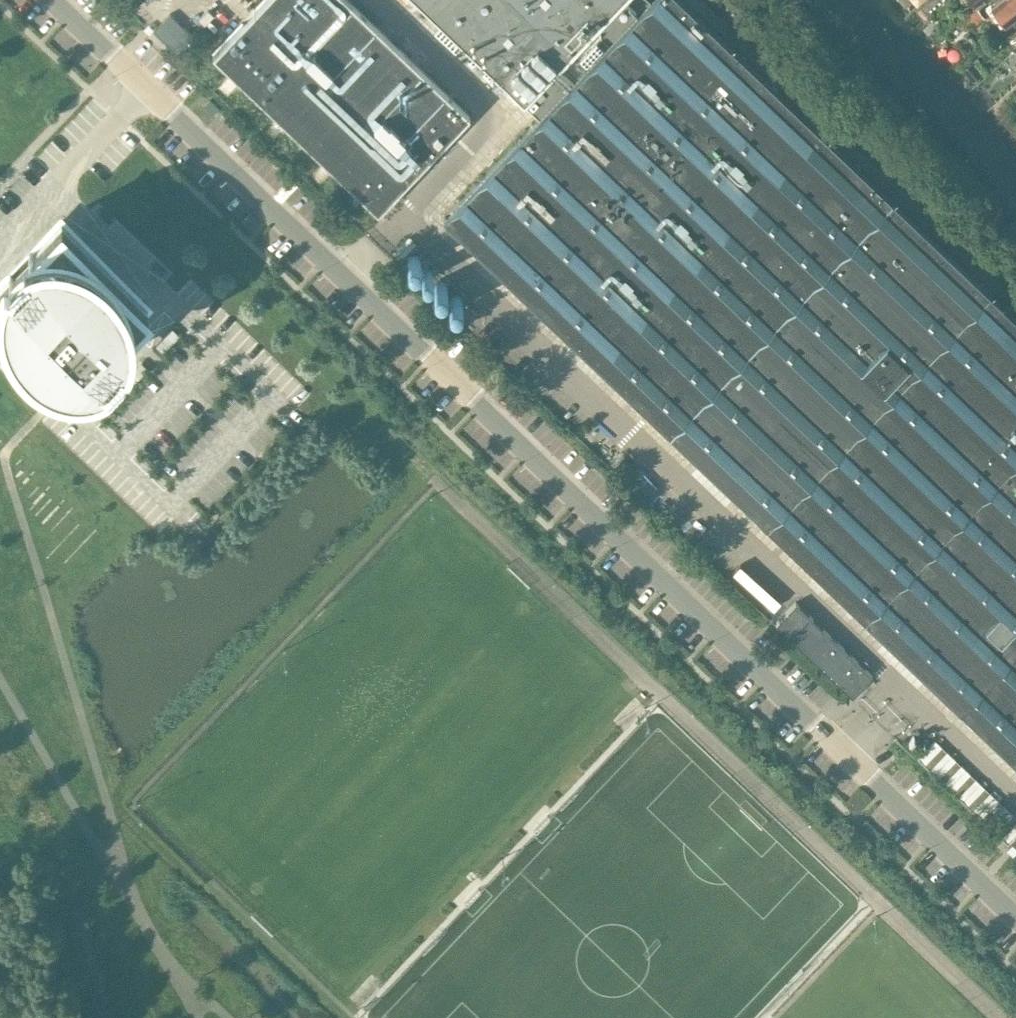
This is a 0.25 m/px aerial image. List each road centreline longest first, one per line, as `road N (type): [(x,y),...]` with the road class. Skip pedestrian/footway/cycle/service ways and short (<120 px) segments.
road 1 (unclassified): [(1015,922),(53,0)]

